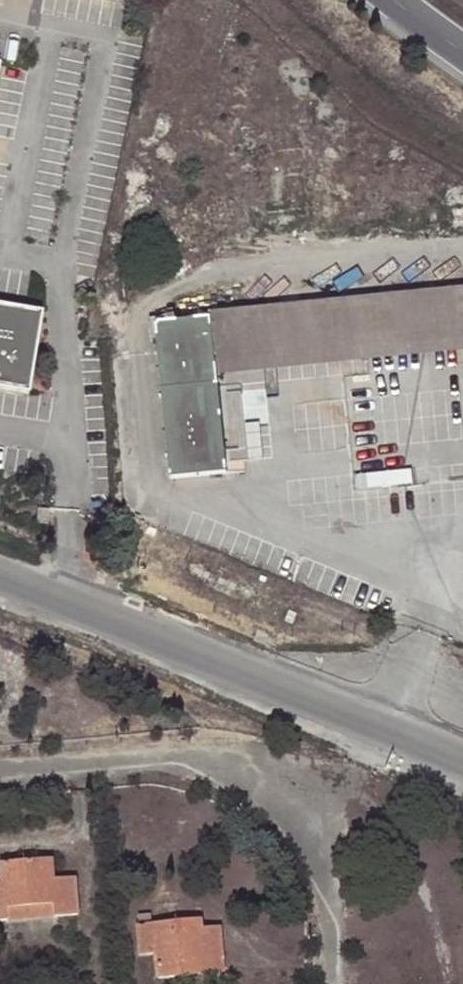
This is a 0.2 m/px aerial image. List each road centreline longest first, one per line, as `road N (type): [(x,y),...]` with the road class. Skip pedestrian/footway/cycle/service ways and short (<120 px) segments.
road 1 (unclassified): [(0,575),(462,767)]
road 2 (unclassified): [(0,768),(181,752),(254,783),(295,825),(322,877),(333,983)]

